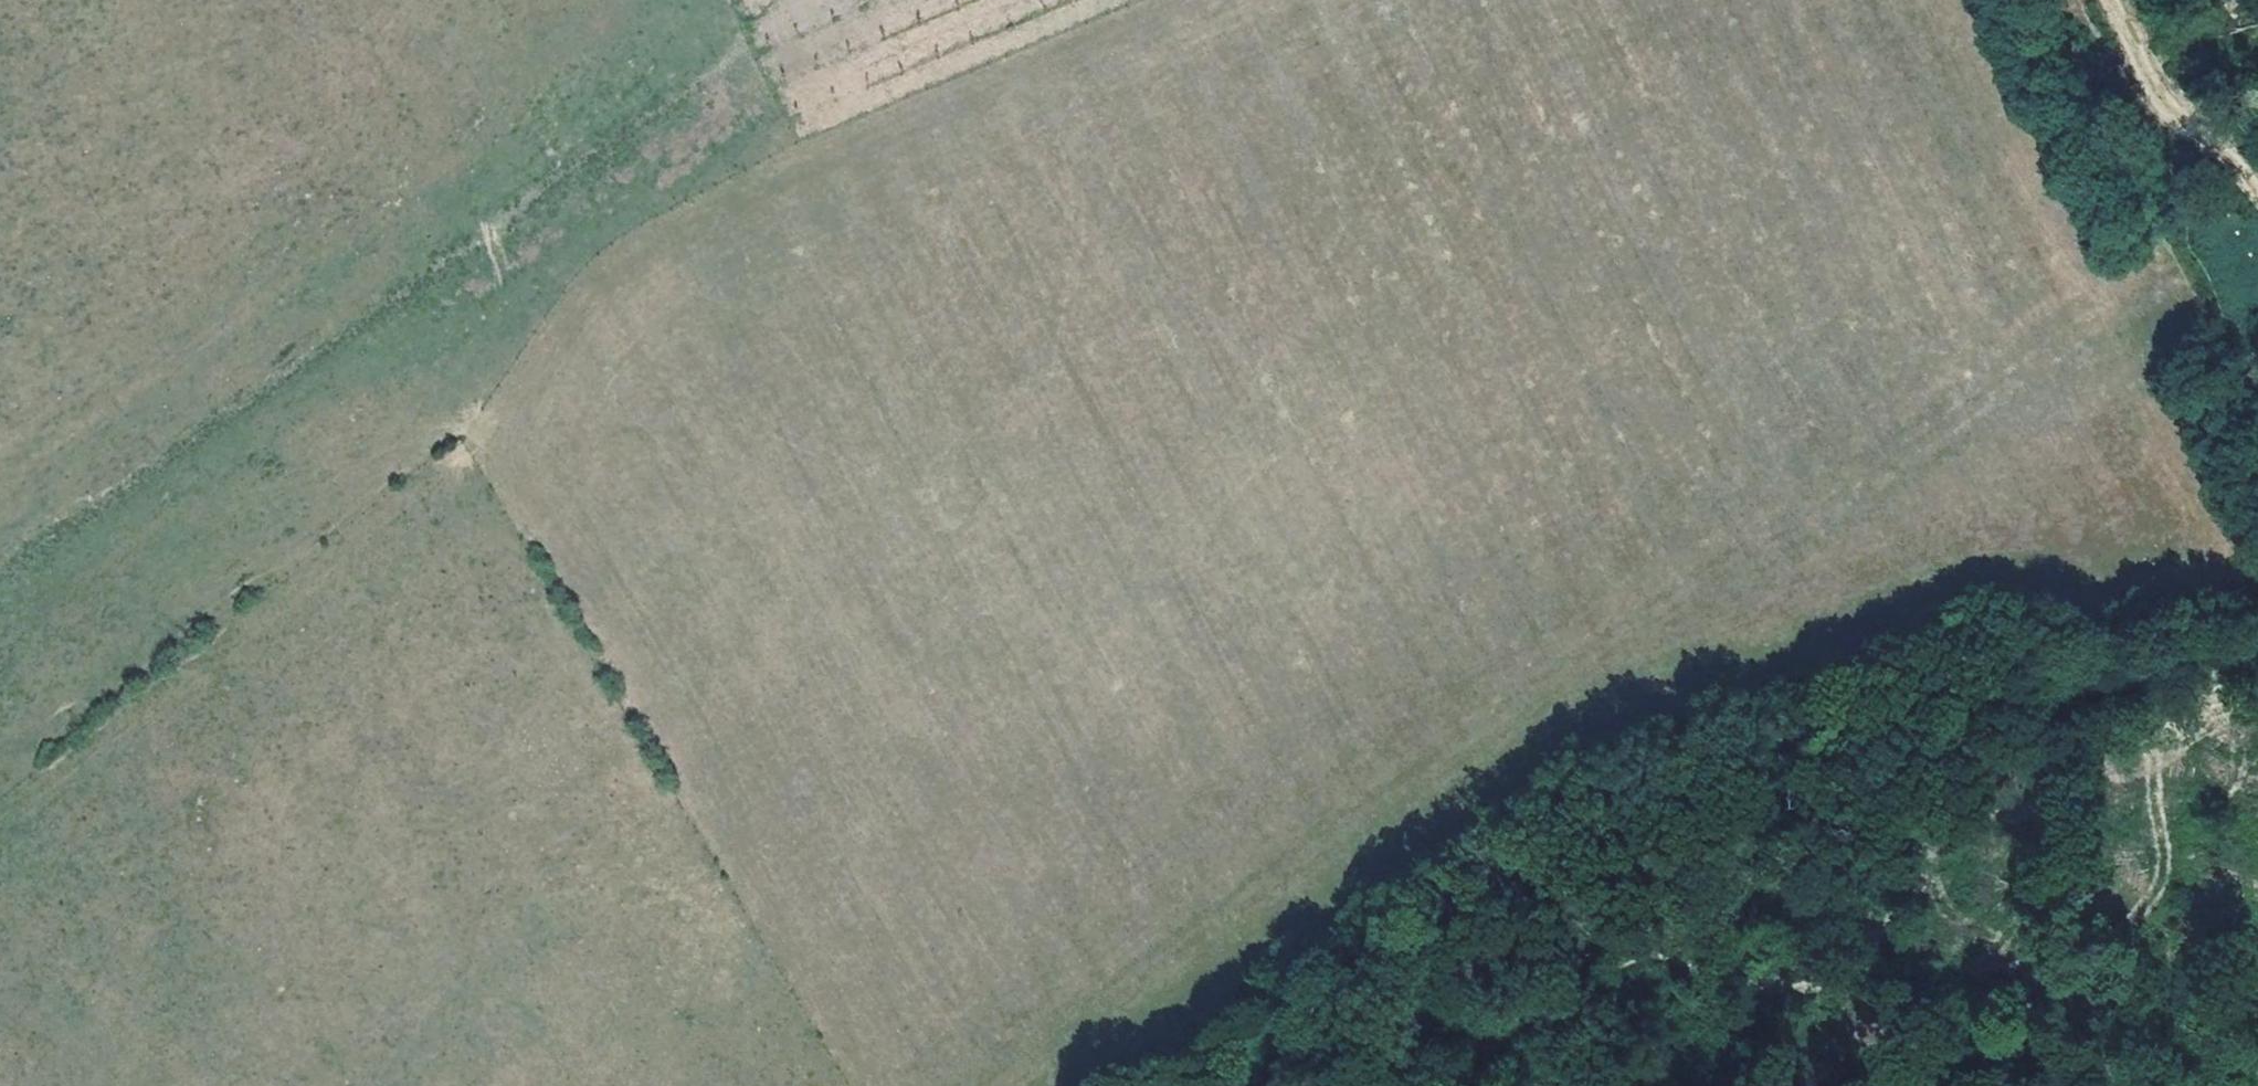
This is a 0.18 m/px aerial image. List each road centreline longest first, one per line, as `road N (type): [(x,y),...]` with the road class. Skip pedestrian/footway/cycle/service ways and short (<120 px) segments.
road 1 (track): [(1457,1085),(1621,952),(1805,970),(1888,915),(1937,745),(2078,661),(2257,651)]
road 2 (track): [(2078,0),(2128,73),(2257,381)]

